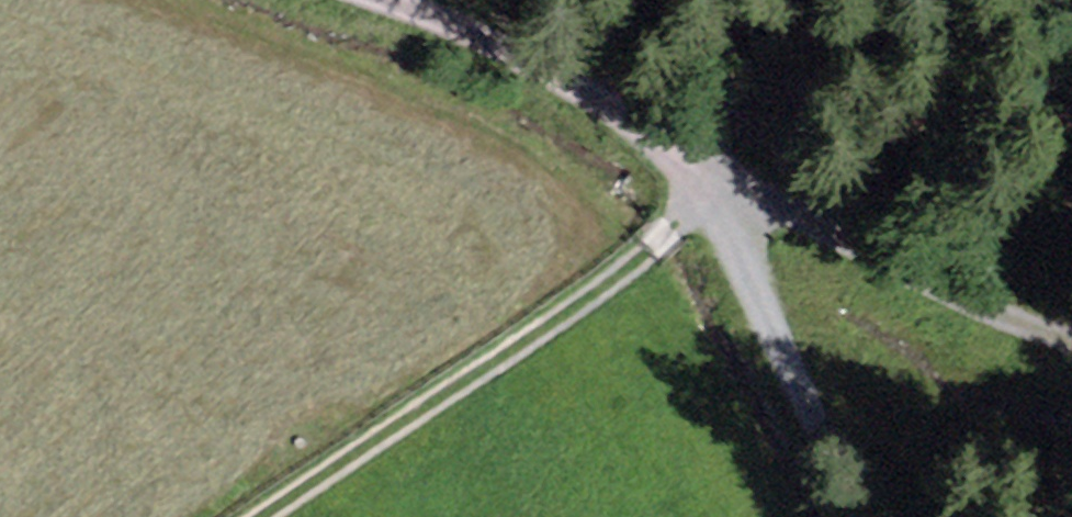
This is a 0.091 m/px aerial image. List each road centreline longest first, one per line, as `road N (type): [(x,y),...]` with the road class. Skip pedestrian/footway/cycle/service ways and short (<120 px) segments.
road 1 (track): [(401,0),(562,76),(698,184),(865,516)]
road 2 (track): [(223,516),(698,184)]

